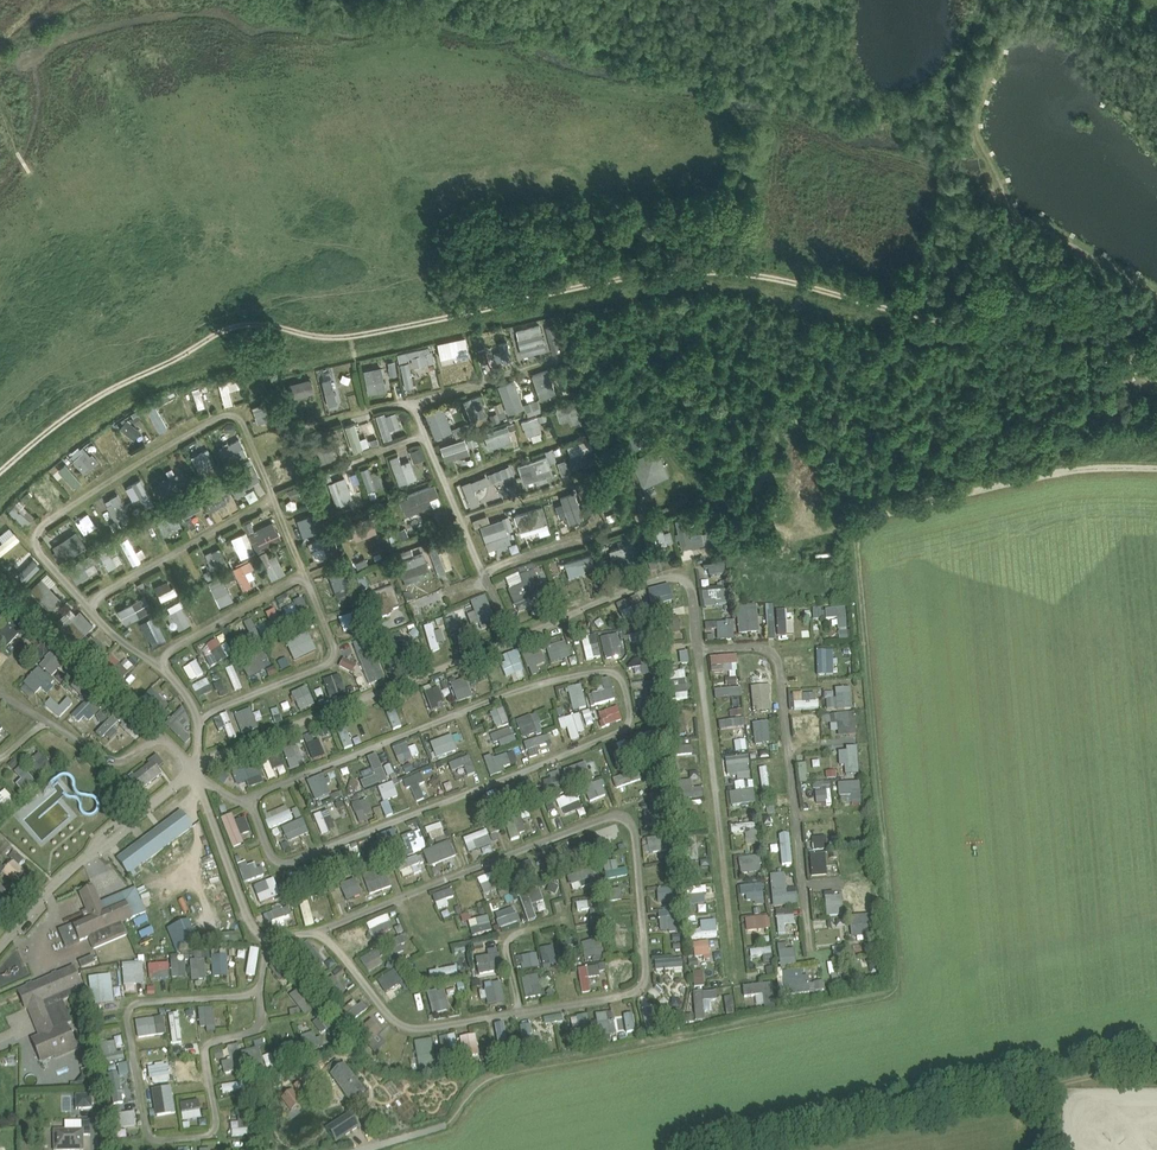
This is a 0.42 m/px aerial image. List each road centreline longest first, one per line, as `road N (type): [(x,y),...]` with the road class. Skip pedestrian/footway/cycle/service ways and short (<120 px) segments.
road 1 (track): [(446,1131),(477,1091),(509,1071),(892,992),(896,923),(860,525),(873,508),(1039,472),(1156,466)]
road 2 (track): [(0,473),(116,386),(209,345),(238,319),(262,318),(307,335),(397,337),(711,263),(831,284),(1156,378)]

